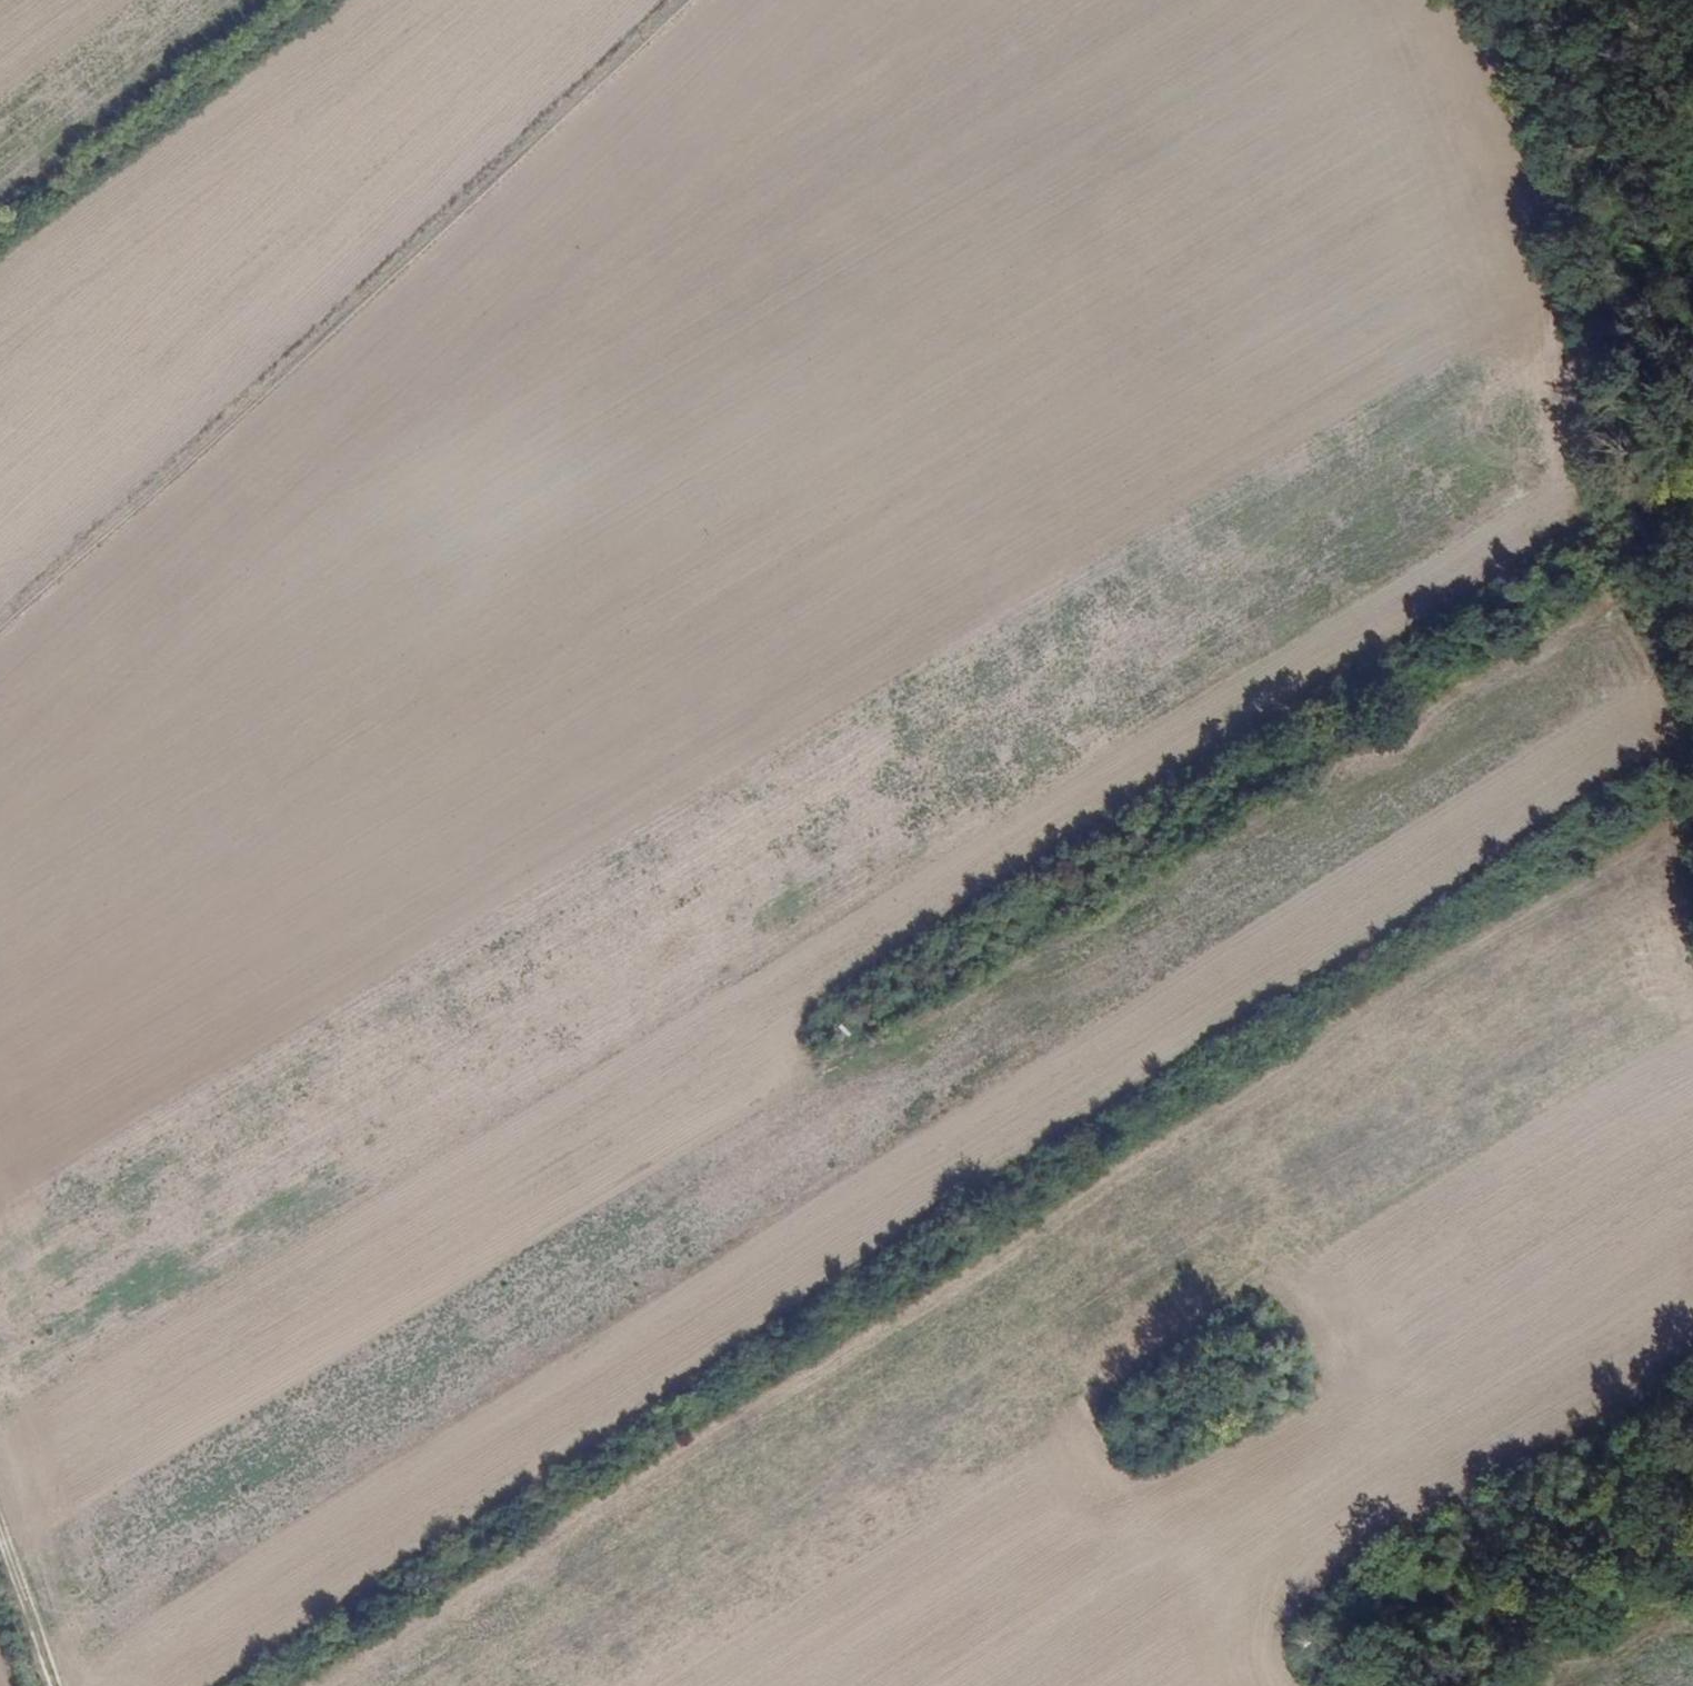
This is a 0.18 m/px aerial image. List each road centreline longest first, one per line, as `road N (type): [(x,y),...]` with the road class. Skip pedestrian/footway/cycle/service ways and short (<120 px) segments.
road 1 (track): [(0,635),(661,0)]
road 2 (track): [(58,1685),(0,1512)]

